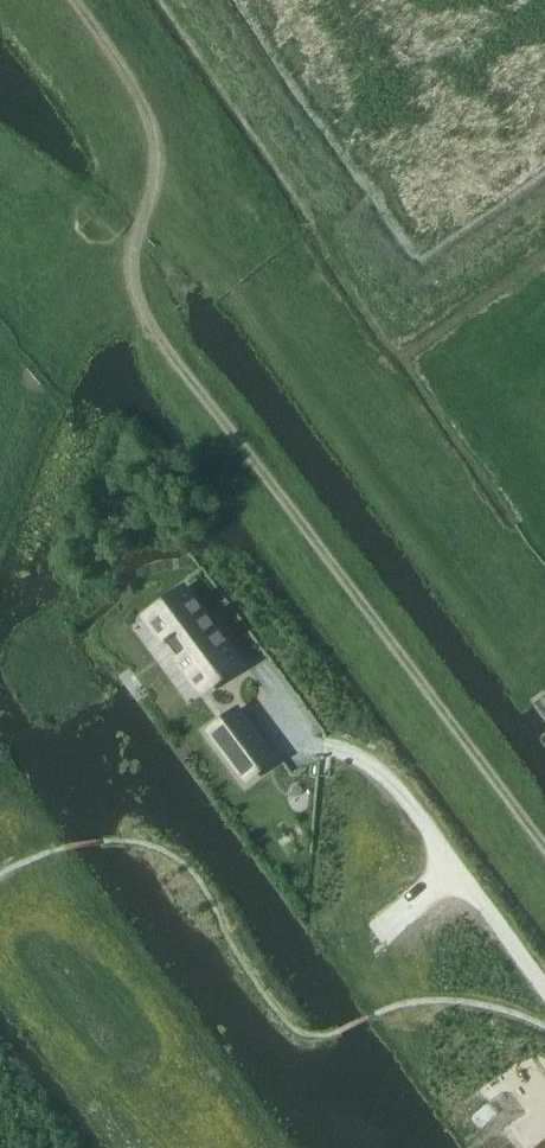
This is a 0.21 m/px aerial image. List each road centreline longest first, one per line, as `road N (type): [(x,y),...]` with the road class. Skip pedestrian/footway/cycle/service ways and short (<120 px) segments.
road 1 (track): [(544,847),(139,300)]
road 2 (track): [(139,300),(132,270),(157,156),(149,116),(75,0)]
road 3 (unclassified): [(544,992),(363,749)]

